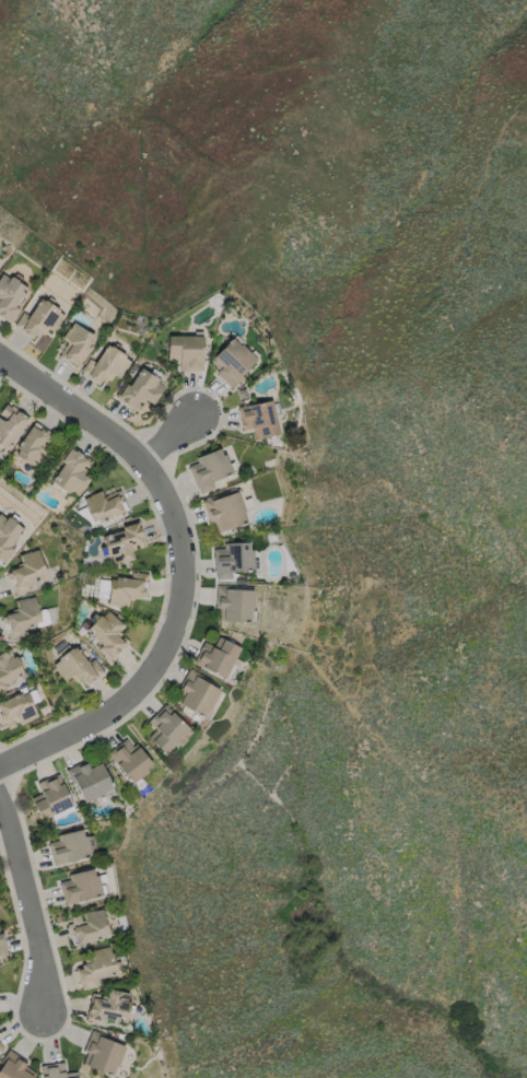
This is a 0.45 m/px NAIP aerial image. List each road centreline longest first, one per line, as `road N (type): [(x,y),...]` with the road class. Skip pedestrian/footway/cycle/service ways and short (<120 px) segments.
road 1 (residential): [(0,358),(145,465),(185,543),(184,596),(169,643),(140,689),(93,724),(0,769)]
road 2 (residential): [(0,798),(42,958),(45,1016)]

